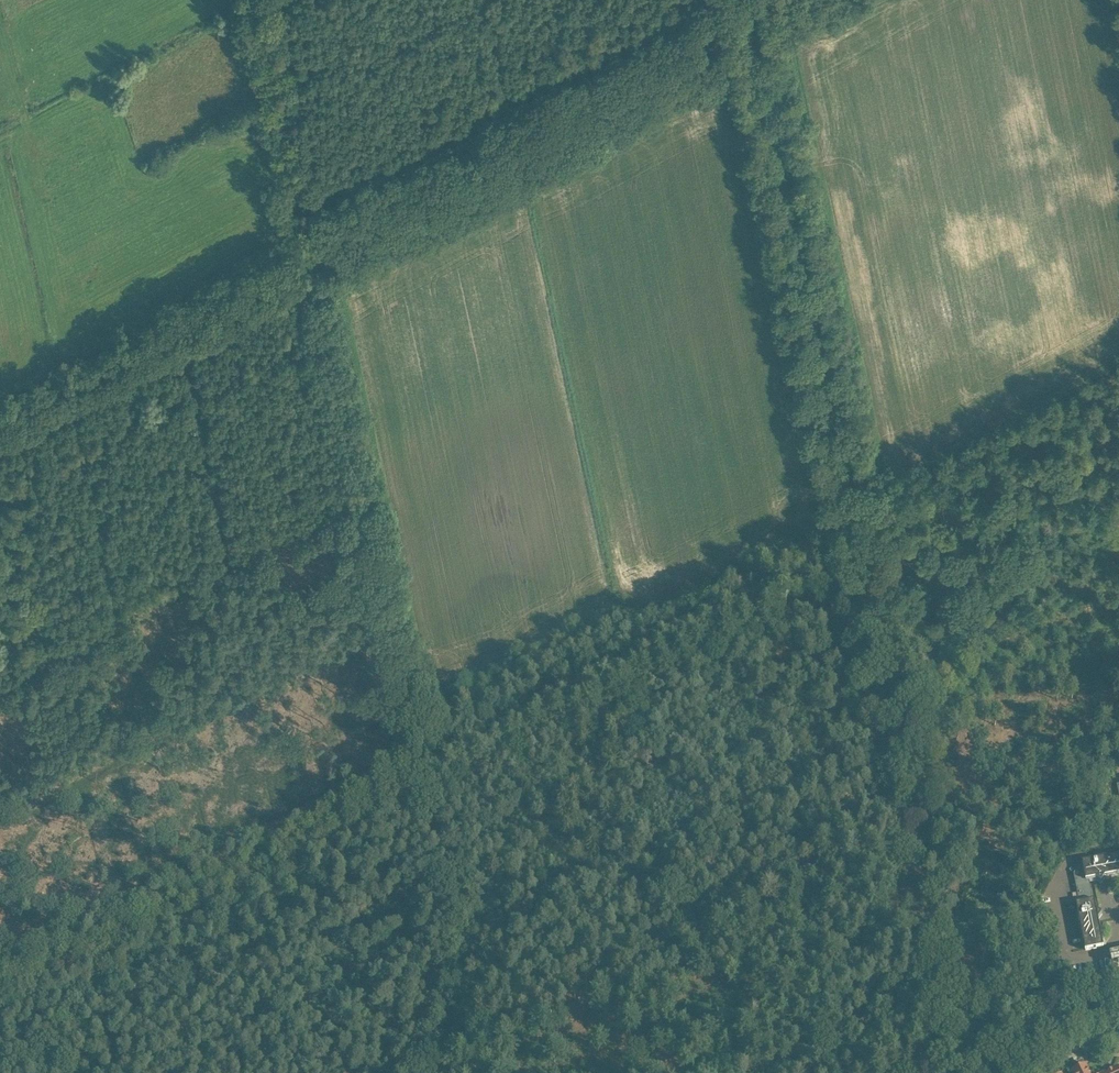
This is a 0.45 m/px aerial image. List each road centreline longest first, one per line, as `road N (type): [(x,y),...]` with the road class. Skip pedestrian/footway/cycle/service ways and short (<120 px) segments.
road 1 (track): [(0,997),(1118,402)]
road 2 (track): [(480,1047),(253,0)]
road 3 (track): [(0,418),(793,0)]
road 4 (track): [(430,1072),(1118,706)]
road 5 (track): [(746,0),(865,534)]
road 6 (track): [(385,611),(0,817)]
road 7 (track): [(1117,713),(1048,820),(1036,852),(1034,892),(998,935),(993,969),(1005,1036),(976,1072)]
road 8 (track): [(895,523),(942,753),(918,817)]
road 9 (track): [(927,1072),(888,896),(918,817)]

